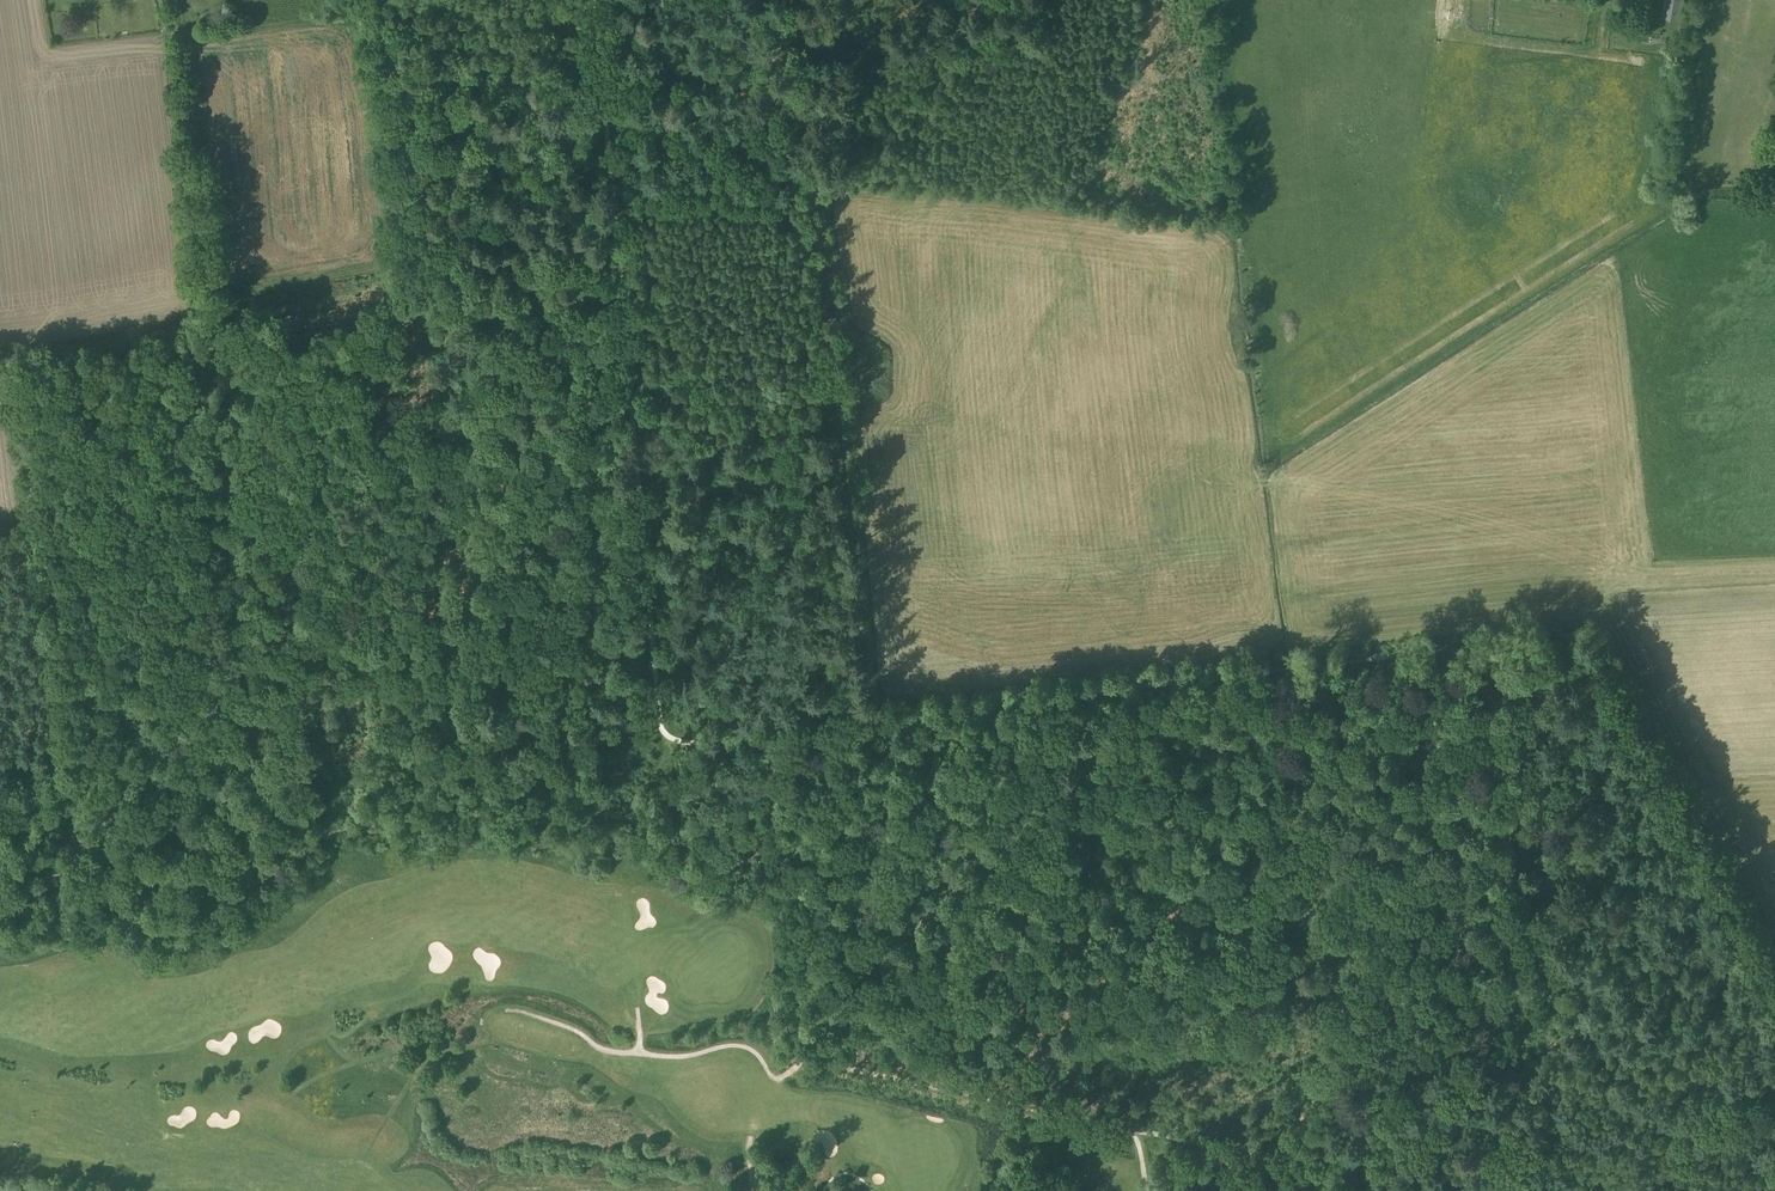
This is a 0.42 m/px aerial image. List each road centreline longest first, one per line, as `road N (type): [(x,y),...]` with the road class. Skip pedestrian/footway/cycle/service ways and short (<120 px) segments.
road 1 (track): [(777,884),(798,913),(790,1033),(807,1058),(1420,1190)]
road 2 (track): [(673,856),(648,831),(611,814),(495,830),(418,811),(374,816),(298,844),(235,832),(0,865)]

